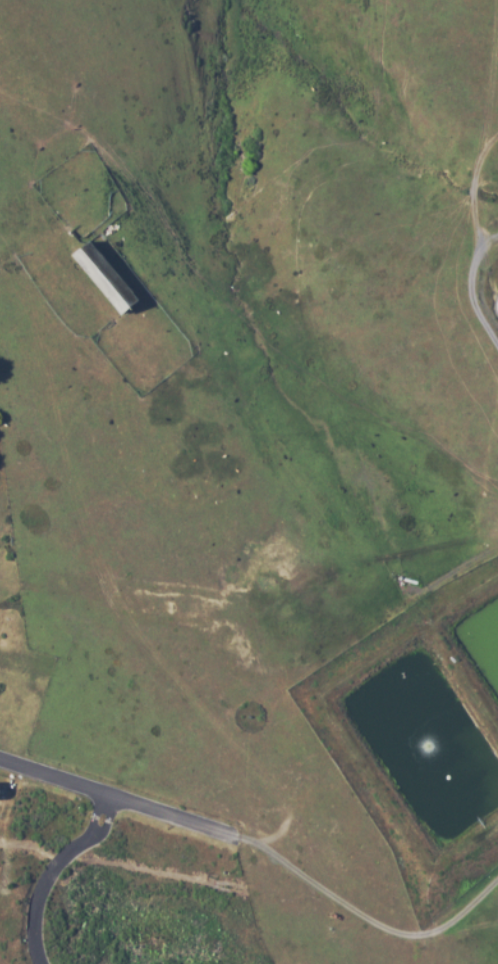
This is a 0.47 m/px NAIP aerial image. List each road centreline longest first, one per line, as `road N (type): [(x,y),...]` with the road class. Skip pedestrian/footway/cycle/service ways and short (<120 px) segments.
road 1 (track): [(235,838),(402,934),(446,927),(497,879)]
road 2 (residential): [(0,760),(235,838)]
road 3 (residential): [(83,844),(54,868),(38,900),(39,963)]

